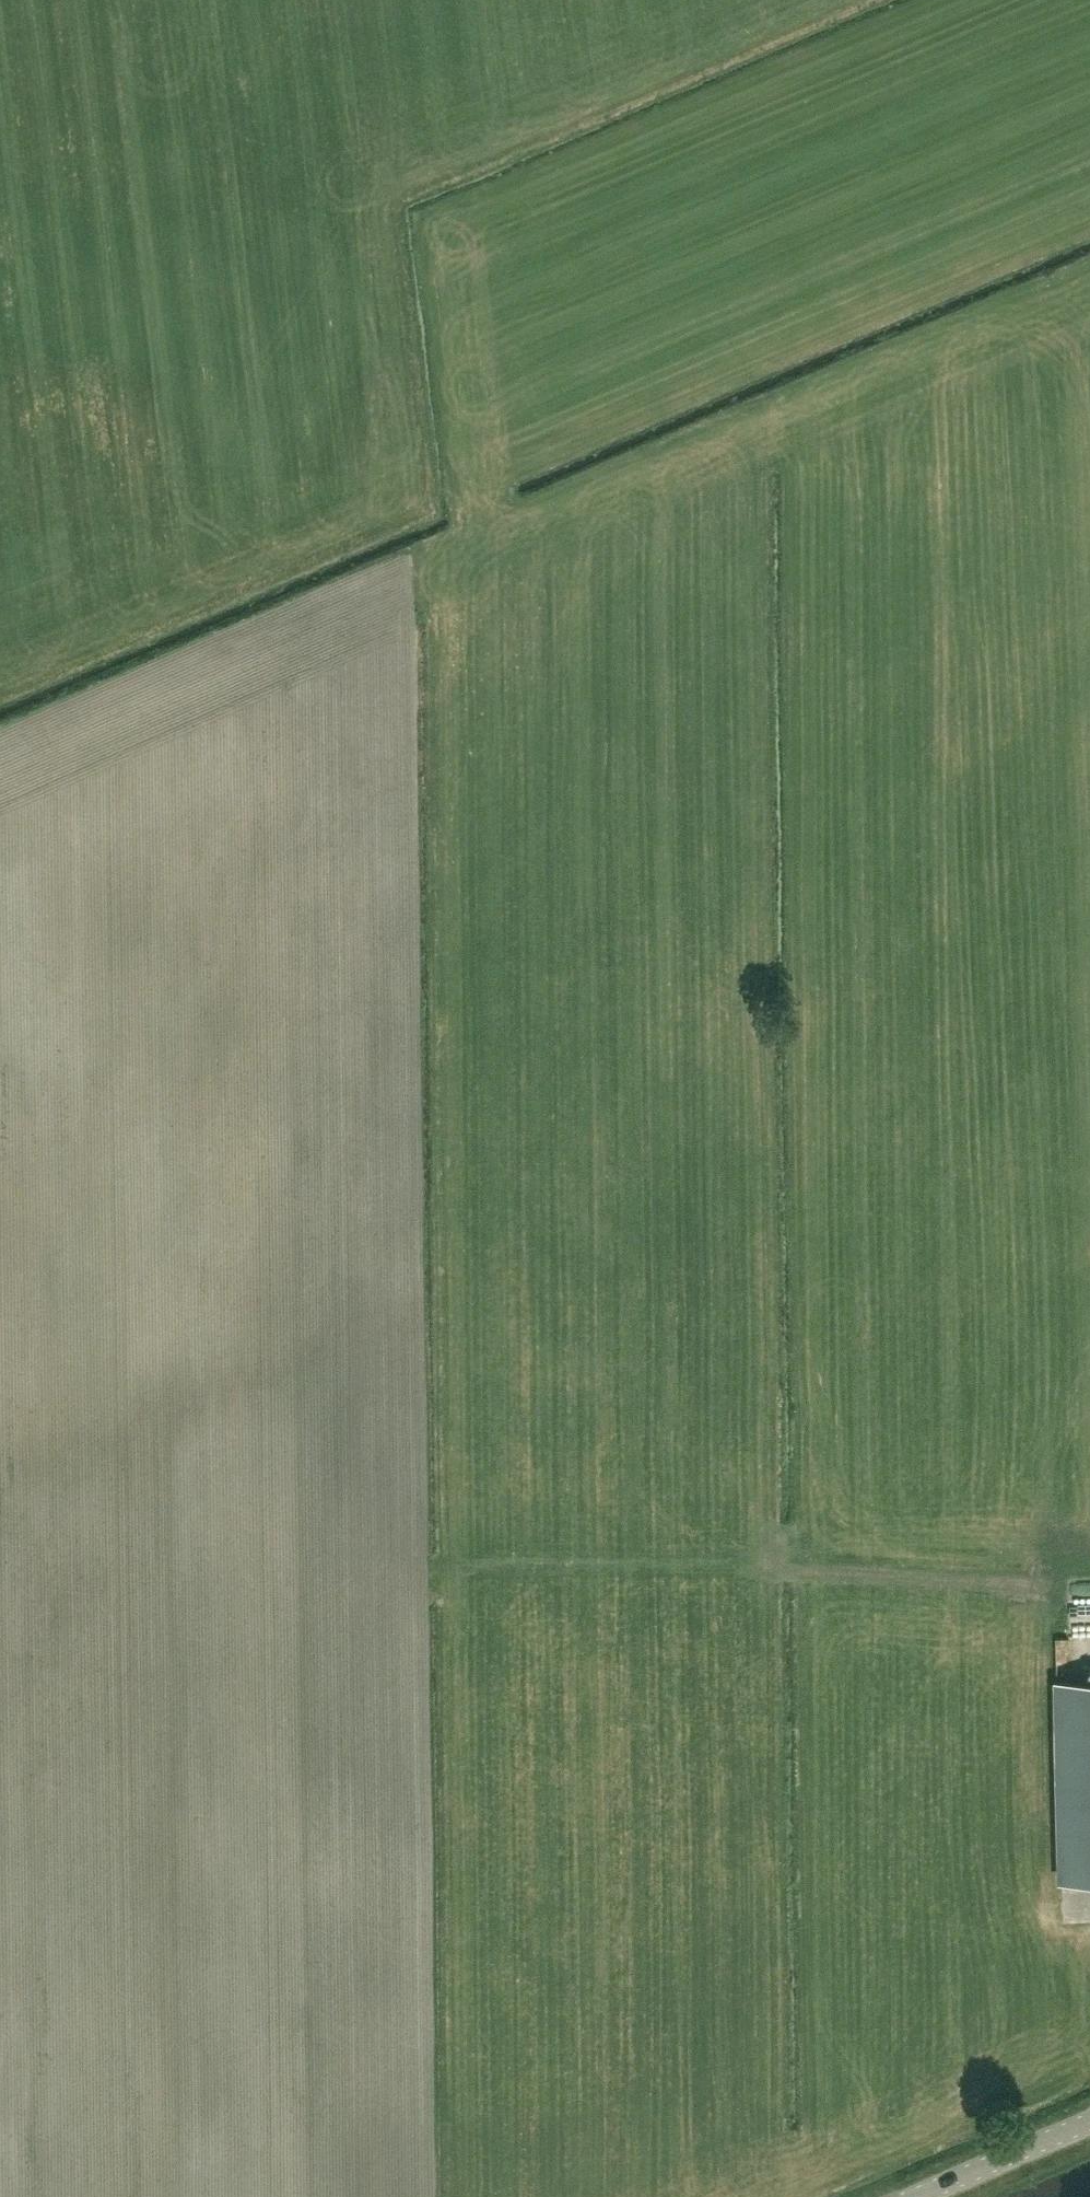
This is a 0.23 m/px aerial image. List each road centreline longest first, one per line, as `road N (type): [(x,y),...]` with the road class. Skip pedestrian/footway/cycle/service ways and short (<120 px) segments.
road 1 (unclassified): [(913,2196),(1089,2120)]

